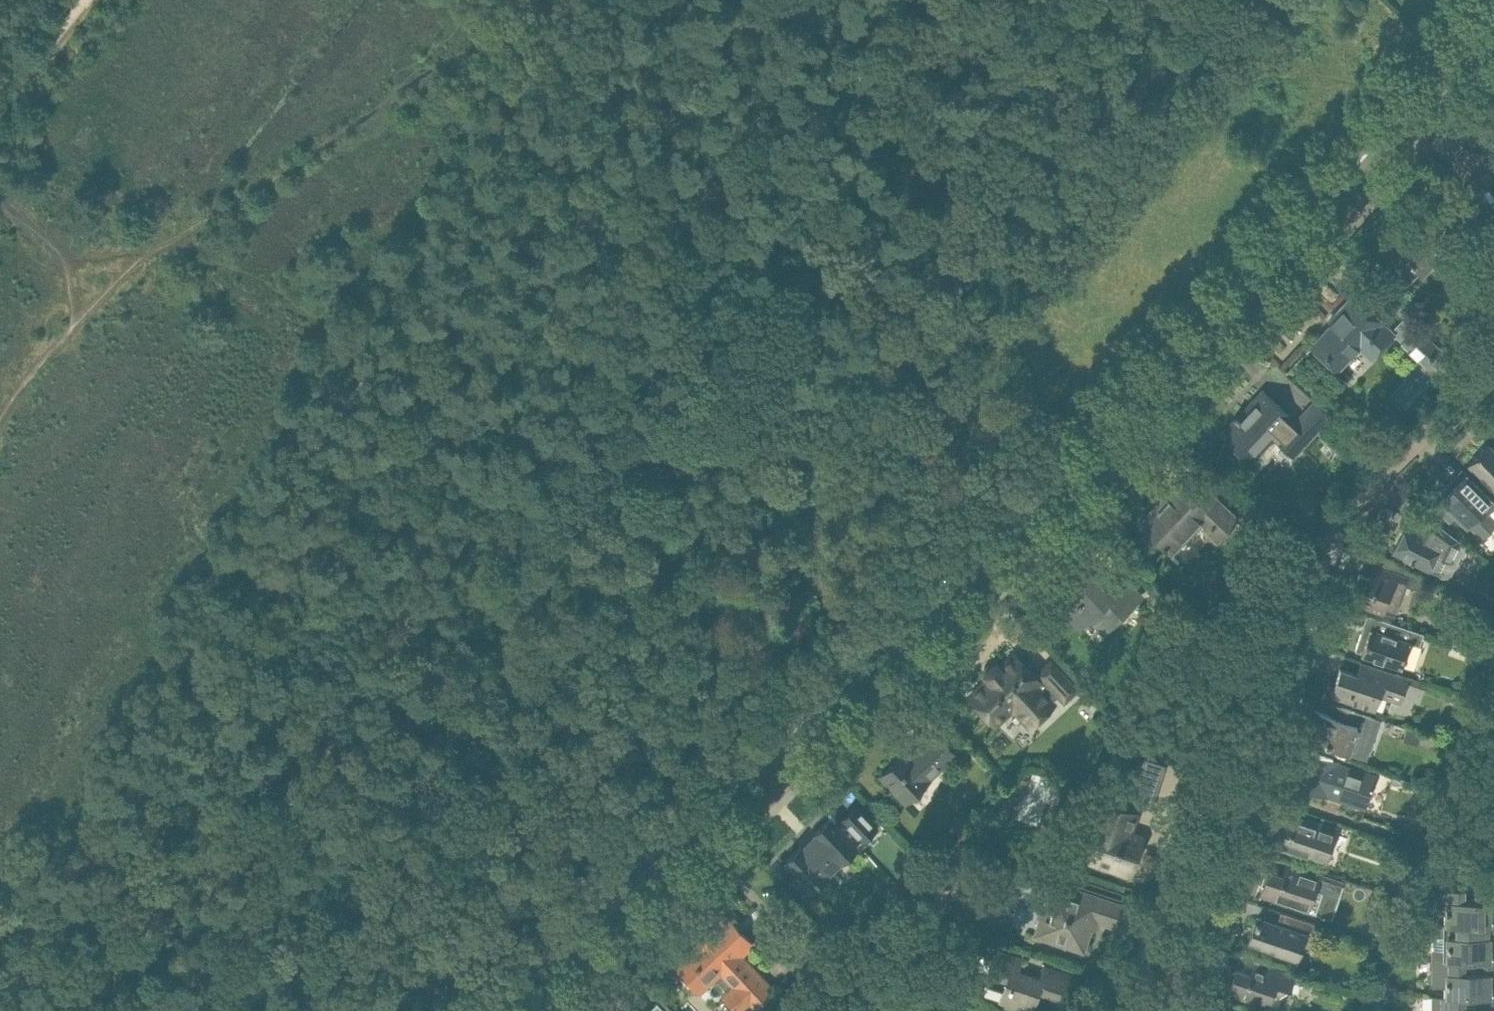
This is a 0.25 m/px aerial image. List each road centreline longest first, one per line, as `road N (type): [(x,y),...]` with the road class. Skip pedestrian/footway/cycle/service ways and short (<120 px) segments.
road 1 (tertiary): [(497,1010),(1032,506),(1409,108)]
road 2 (residential): [(1158,1010),(1308,558),(1328,527),(1493,364)]
road 3 (track): [(0,101),(87,0)]
road 4 (tertiary): [(1409,108),(1493,17)]
road 5 (unclassified): [(1493,197),(1409,108)]

